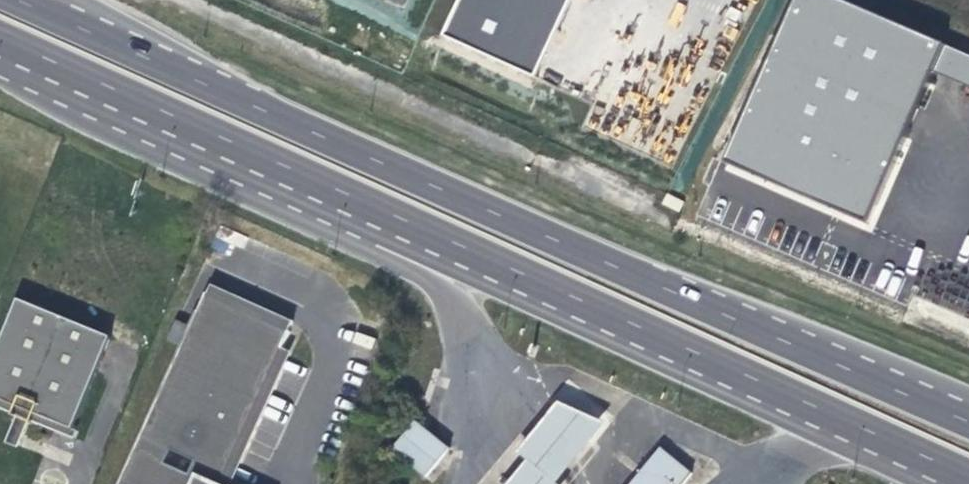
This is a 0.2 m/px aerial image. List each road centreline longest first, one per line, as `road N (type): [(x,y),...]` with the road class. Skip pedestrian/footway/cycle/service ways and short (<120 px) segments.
road 1 (primary): [(0,47),(968,478)]
road 2 (primary): [(968,422),(15,0)]

